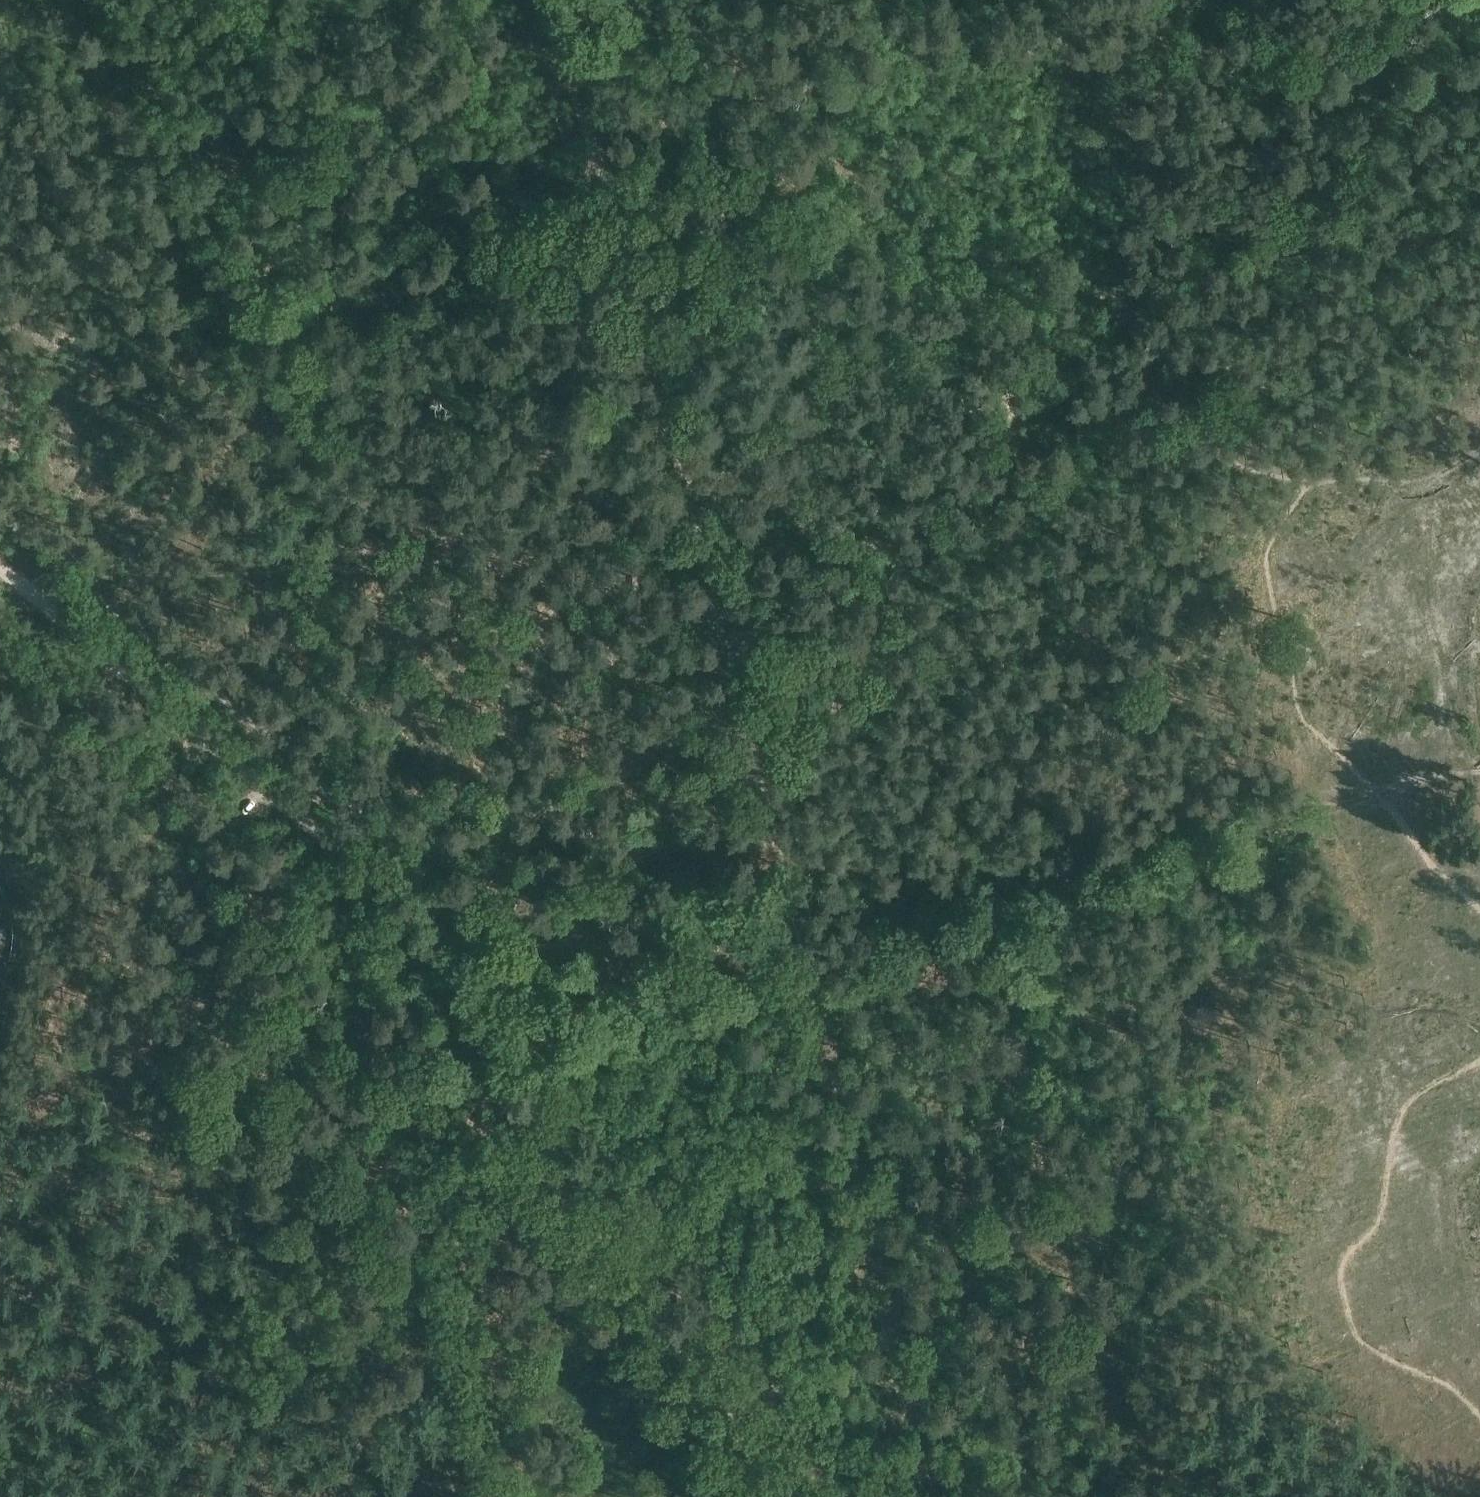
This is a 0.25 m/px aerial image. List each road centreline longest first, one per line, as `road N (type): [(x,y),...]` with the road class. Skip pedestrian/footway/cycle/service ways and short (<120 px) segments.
road 1 (track): [(0,568),(270,800),(329,840),(394,904),(782,1496)]
road 2 (track): [(18,583),(260,573),(291,547),(314,562),(554,579),(718,615)]
road 3 (track): [(151,0),(300,516),(291,547)]

